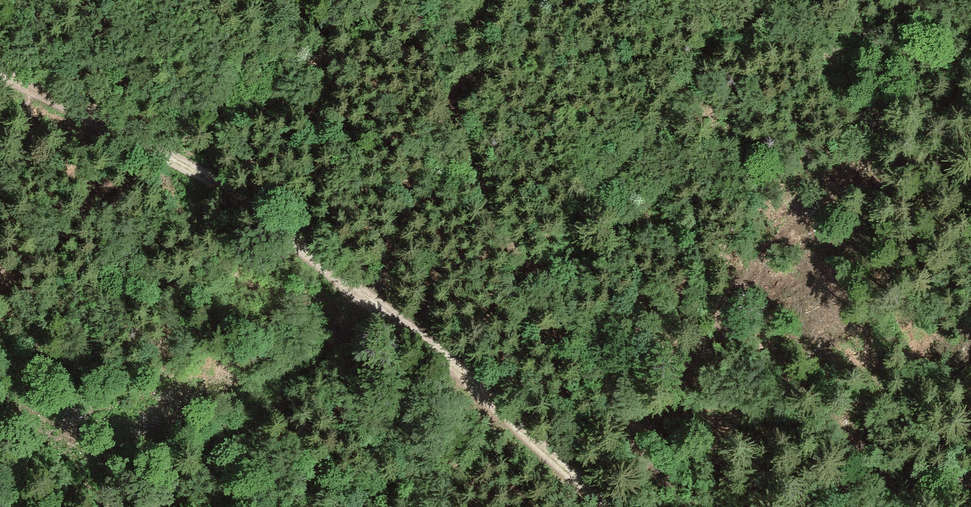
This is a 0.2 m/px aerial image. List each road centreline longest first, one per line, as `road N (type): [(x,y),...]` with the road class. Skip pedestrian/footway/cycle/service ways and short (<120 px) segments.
road 1 (track): [(615,506),(377,304),(218,184),(0,73)]
road 2 (track): [(690,506),(562,298),(494,217),(416,0)]
road 3 (track): [(796,506),(834,482),(970,478)]
road 4 (track): [(129,137),(104,191),(34,256)]
road 5 (track): [(102,123),(97,0)]

